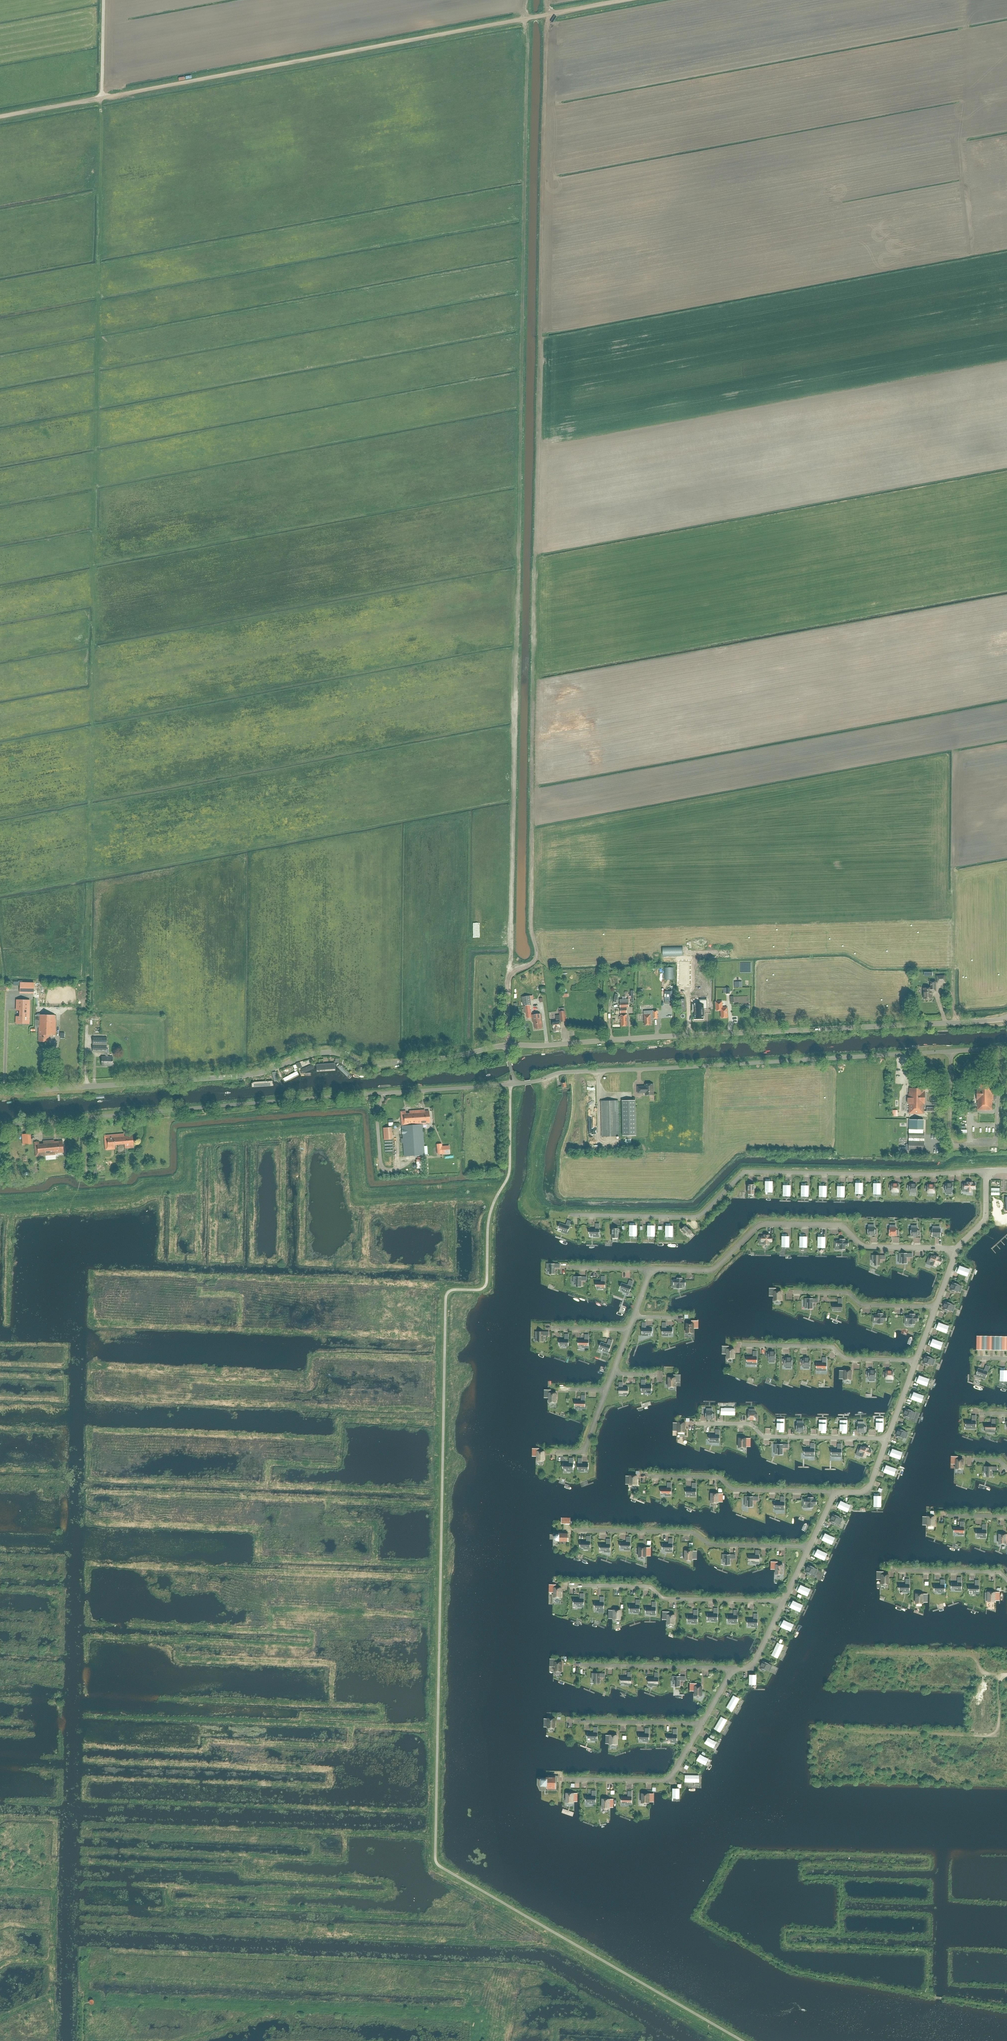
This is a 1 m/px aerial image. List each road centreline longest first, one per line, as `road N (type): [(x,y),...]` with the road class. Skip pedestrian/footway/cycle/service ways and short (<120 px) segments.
road 1 (unclassified): [(0,117),(625,0)]
road 2 (unclassified): [(0,1126),(512,1084)]
road 3 (unclassified): [(0,1093),(241,1076),(320,1053),(373,1064),(506,1044)]
road 4 (unclassified): [(506,1044),(1006,1018)]
road 5 (unclassified): [(512,1084),(563,1072),(950,1051)]
road 6 (track): [(531,932),(536,959),(508,981),(508,1044)]

